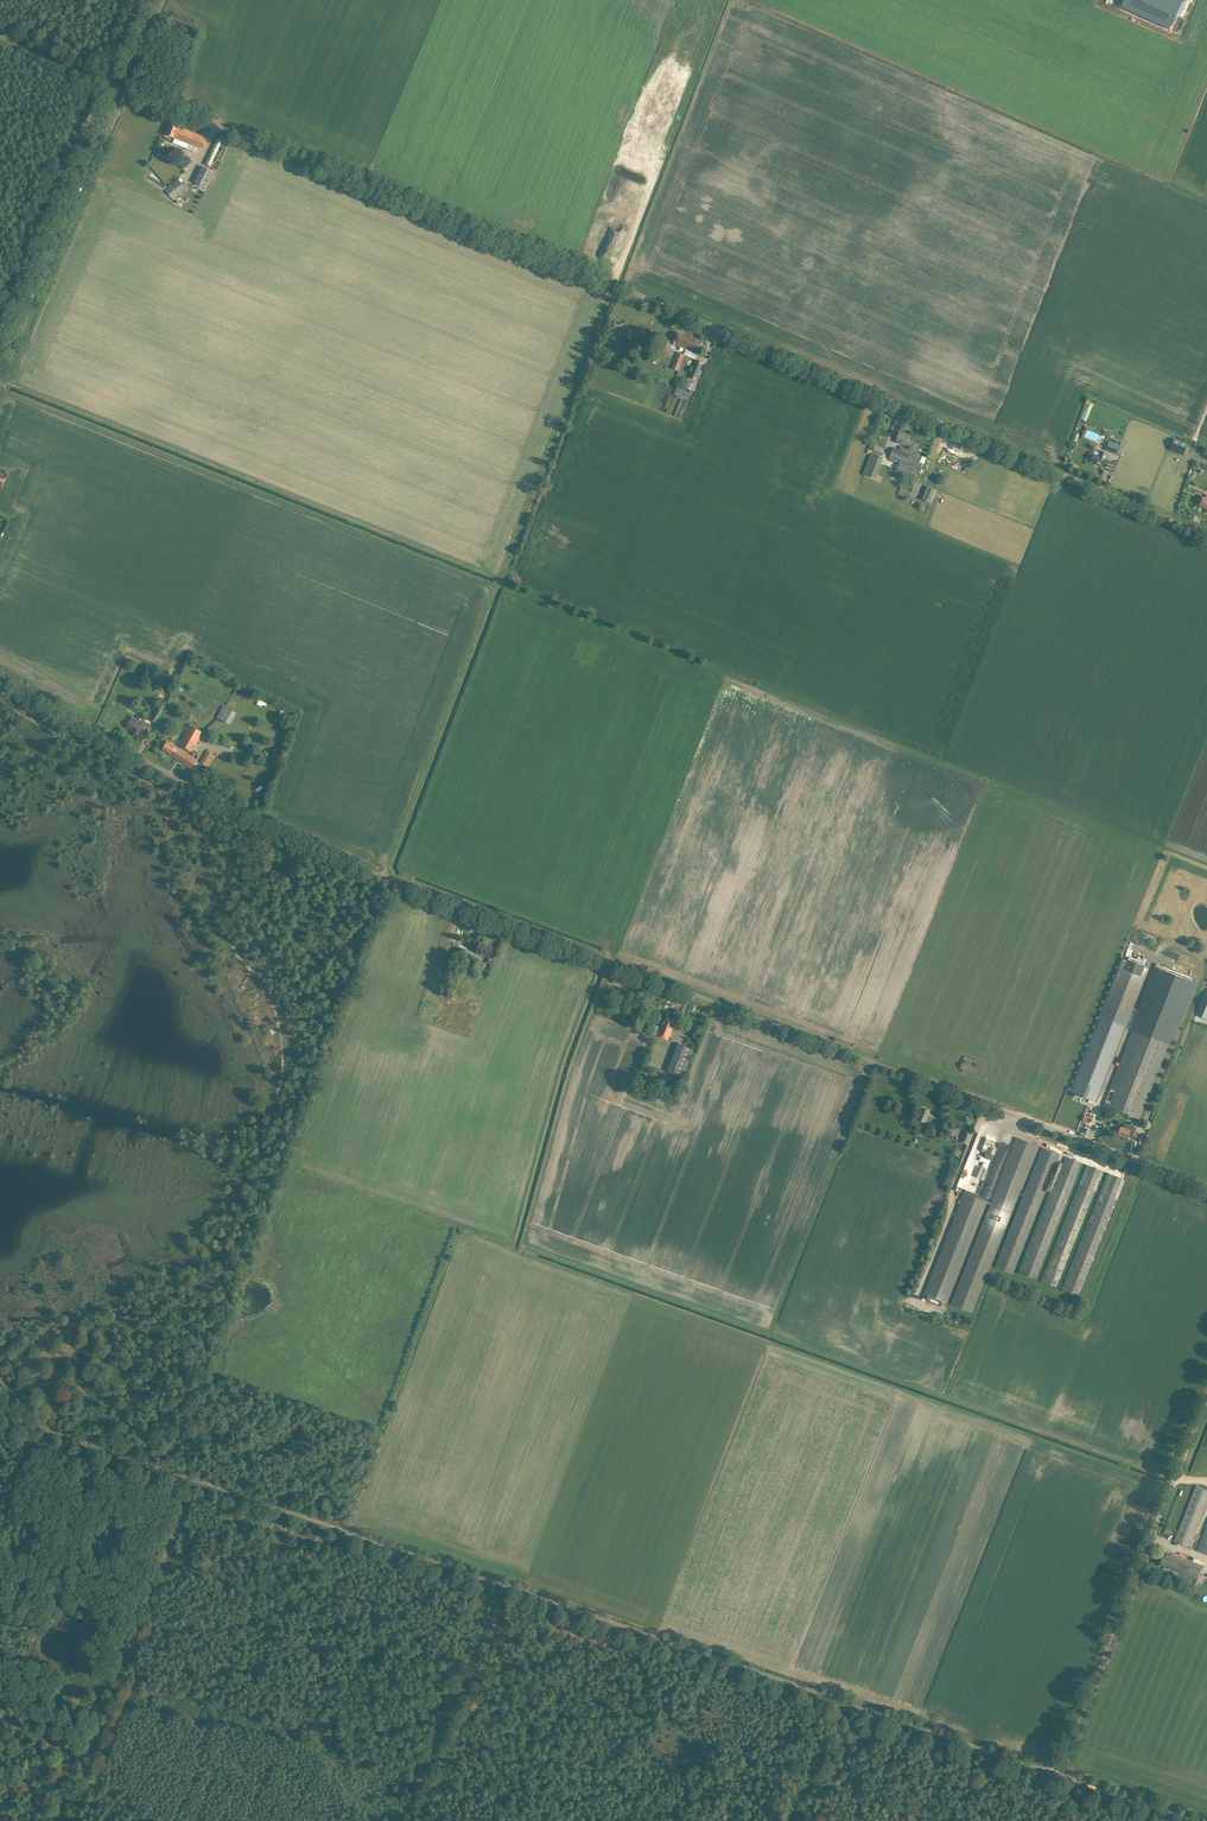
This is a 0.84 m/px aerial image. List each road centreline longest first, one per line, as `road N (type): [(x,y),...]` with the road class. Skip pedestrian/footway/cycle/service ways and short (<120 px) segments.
road 1 (unclassified): [(1206,1187),(385,877),(177,779),(0,675)]
road 2 (unclassified): [(1206,535),(731,332),(122,87)]
road 3 (unclassified): [(0,1412),(1057,1774)]
road 4 (unclassified): [(1057,1774),(1206,1400)]
road 5 (track): [(500,574),(385,877)]
road 6 (secondary): [(0,375),(122,87)]
road 7 (track): [(402,1820),(502,1584)]
road 8 (unclassified): [(1195,1820),(1057,1774)]
road 9 (track): [(788,1820),(843,1701)]

